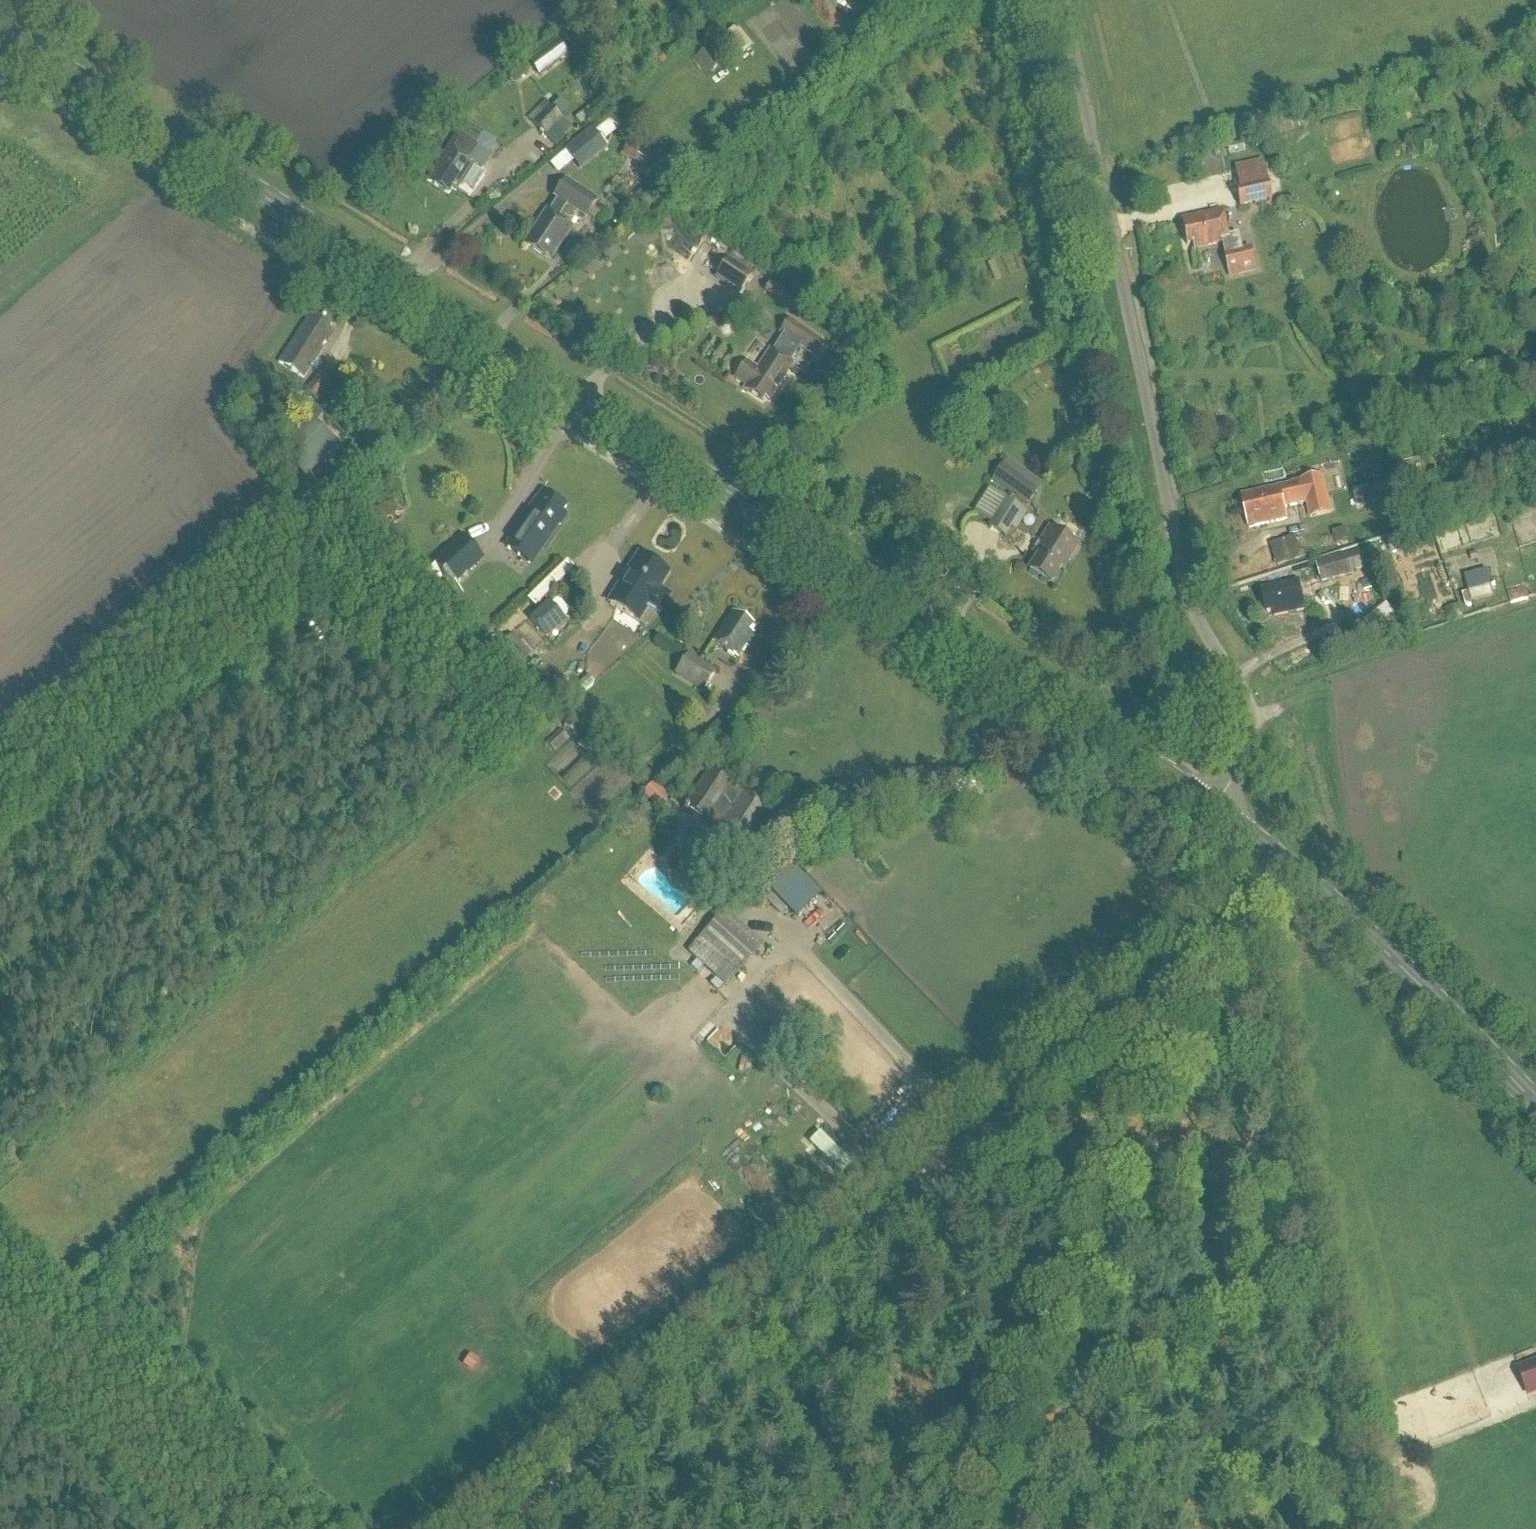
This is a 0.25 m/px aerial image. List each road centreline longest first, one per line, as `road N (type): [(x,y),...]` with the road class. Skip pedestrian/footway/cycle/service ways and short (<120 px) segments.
road 1 (primary): [(1213,807),(0,28)]
road 2 (track): [(503,1528),(1265,895)]
road 3 (track): [(0,1076),(307,588),(308,485),(463,321)]
road 4 (unclassified): [(1213,807),(1246,756),(1250,712),(1199,626),(1181,572),(1062,0)]
road 5 (track): [(971,1528),(1083,1240),(1209,976),(1221,934)]
road 6 (track): [(1225,928),(1351,1528)]
road 7 (primary): [(1535,1106),(1291,866),(1213,807)]

